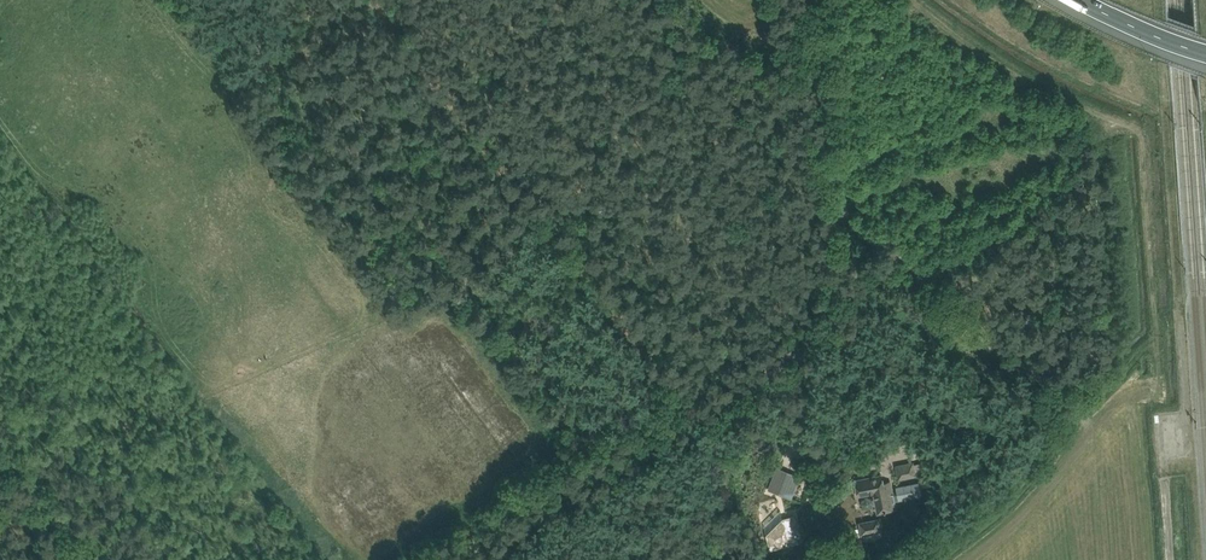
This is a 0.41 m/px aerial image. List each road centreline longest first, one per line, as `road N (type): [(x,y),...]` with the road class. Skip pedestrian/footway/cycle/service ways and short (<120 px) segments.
road 1 (track): [(488,559),(826,334),(821,0)]
road 2 (track): [(702,417),(392,0)]
road 3 (motorway): [(1082,0),(1205,55)]

